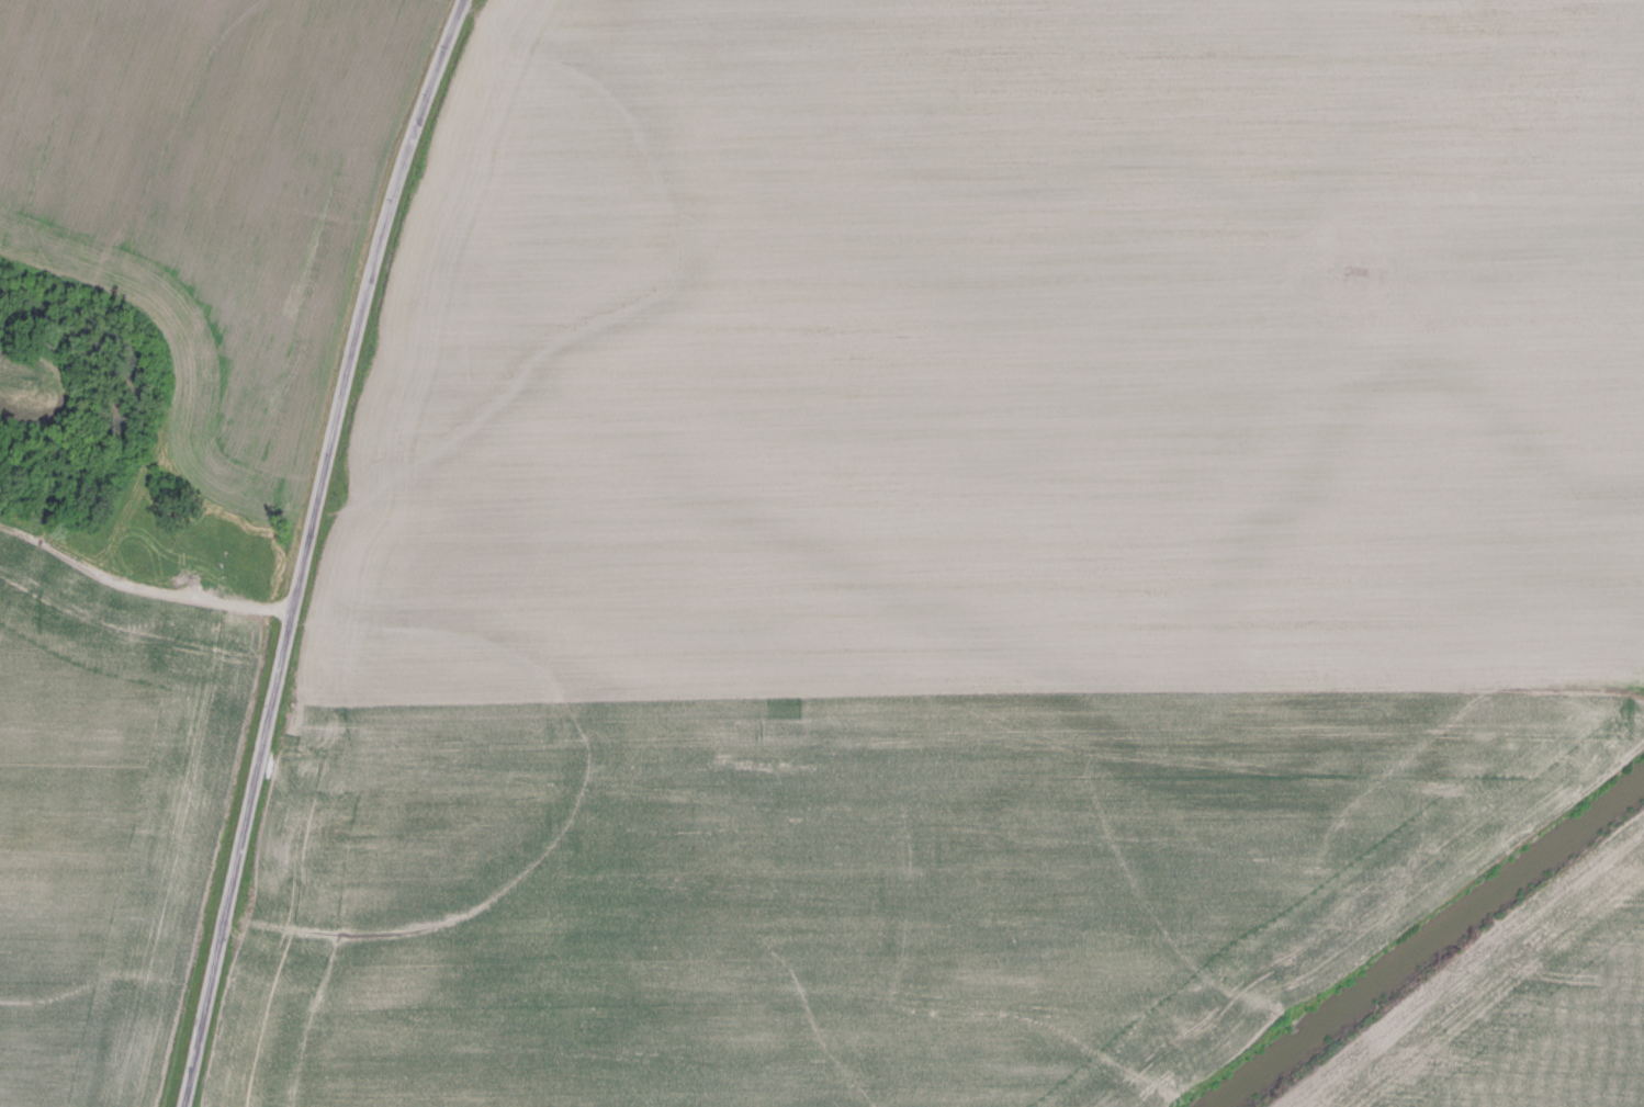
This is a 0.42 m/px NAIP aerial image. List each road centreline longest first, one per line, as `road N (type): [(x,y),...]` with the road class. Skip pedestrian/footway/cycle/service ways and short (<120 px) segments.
road 1 (residential): [(221,623),(239,612),(360,133),(412,0)]
road 2 (residential): [(153,1106),(223,684),(221,623)]
road 3 (residential): [(221,623),(203,599),(0,567)]

